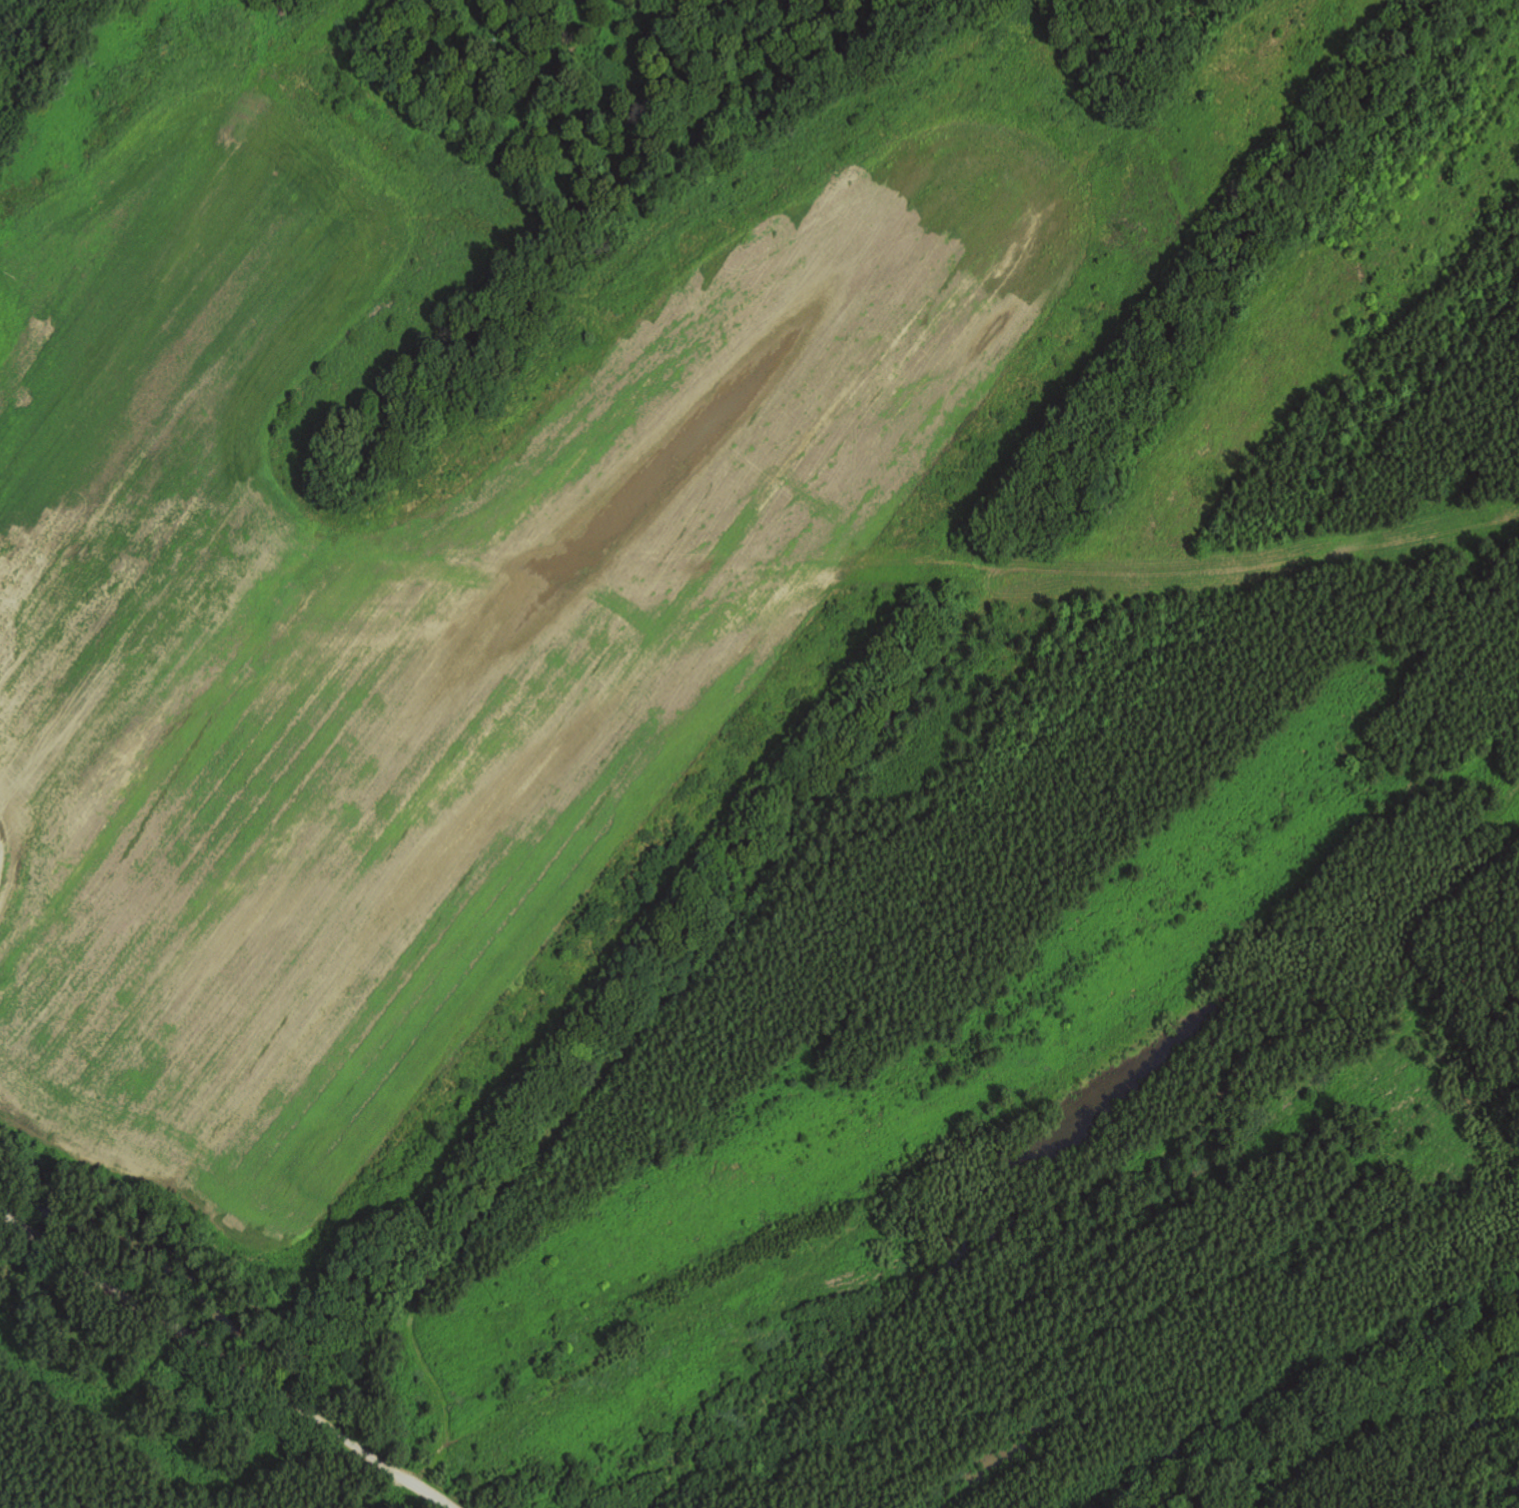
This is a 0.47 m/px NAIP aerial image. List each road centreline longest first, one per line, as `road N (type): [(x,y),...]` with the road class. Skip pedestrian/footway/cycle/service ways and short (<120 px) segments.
road 1 (residential): [(0,1214),(445,1507)]

